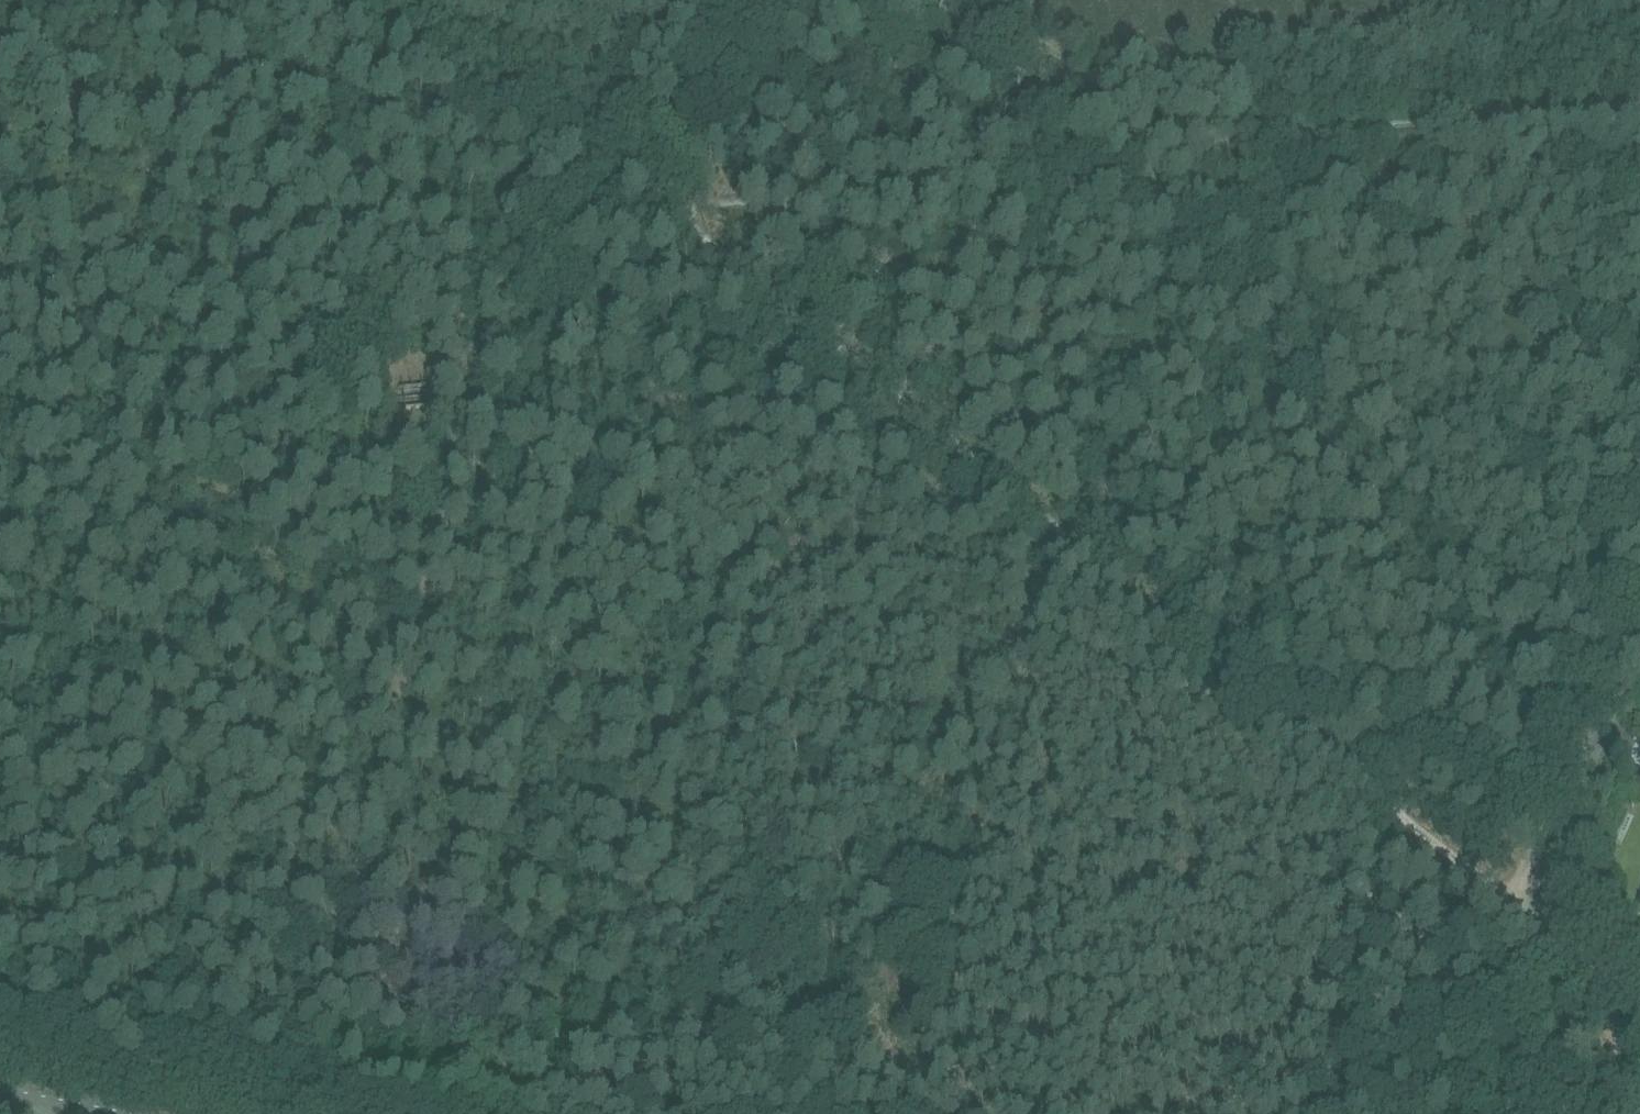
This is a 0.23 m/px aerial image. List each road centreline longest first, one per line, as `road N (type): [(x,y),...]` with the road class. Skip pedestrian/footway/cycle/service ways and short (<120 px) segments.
road 1 (track): [(1639,107),(1533,119),(1201,124),(1036,164),(672,199),(910,407),(1524,907)]
road 2 (track): [(612,161),(578,215),(503,282),(305,1113)]
road 3 (residential): [(1639,1009),(1559,950),(1524,907),(1639,630)]
road 4 (track): [(672,199),(330,0)]

